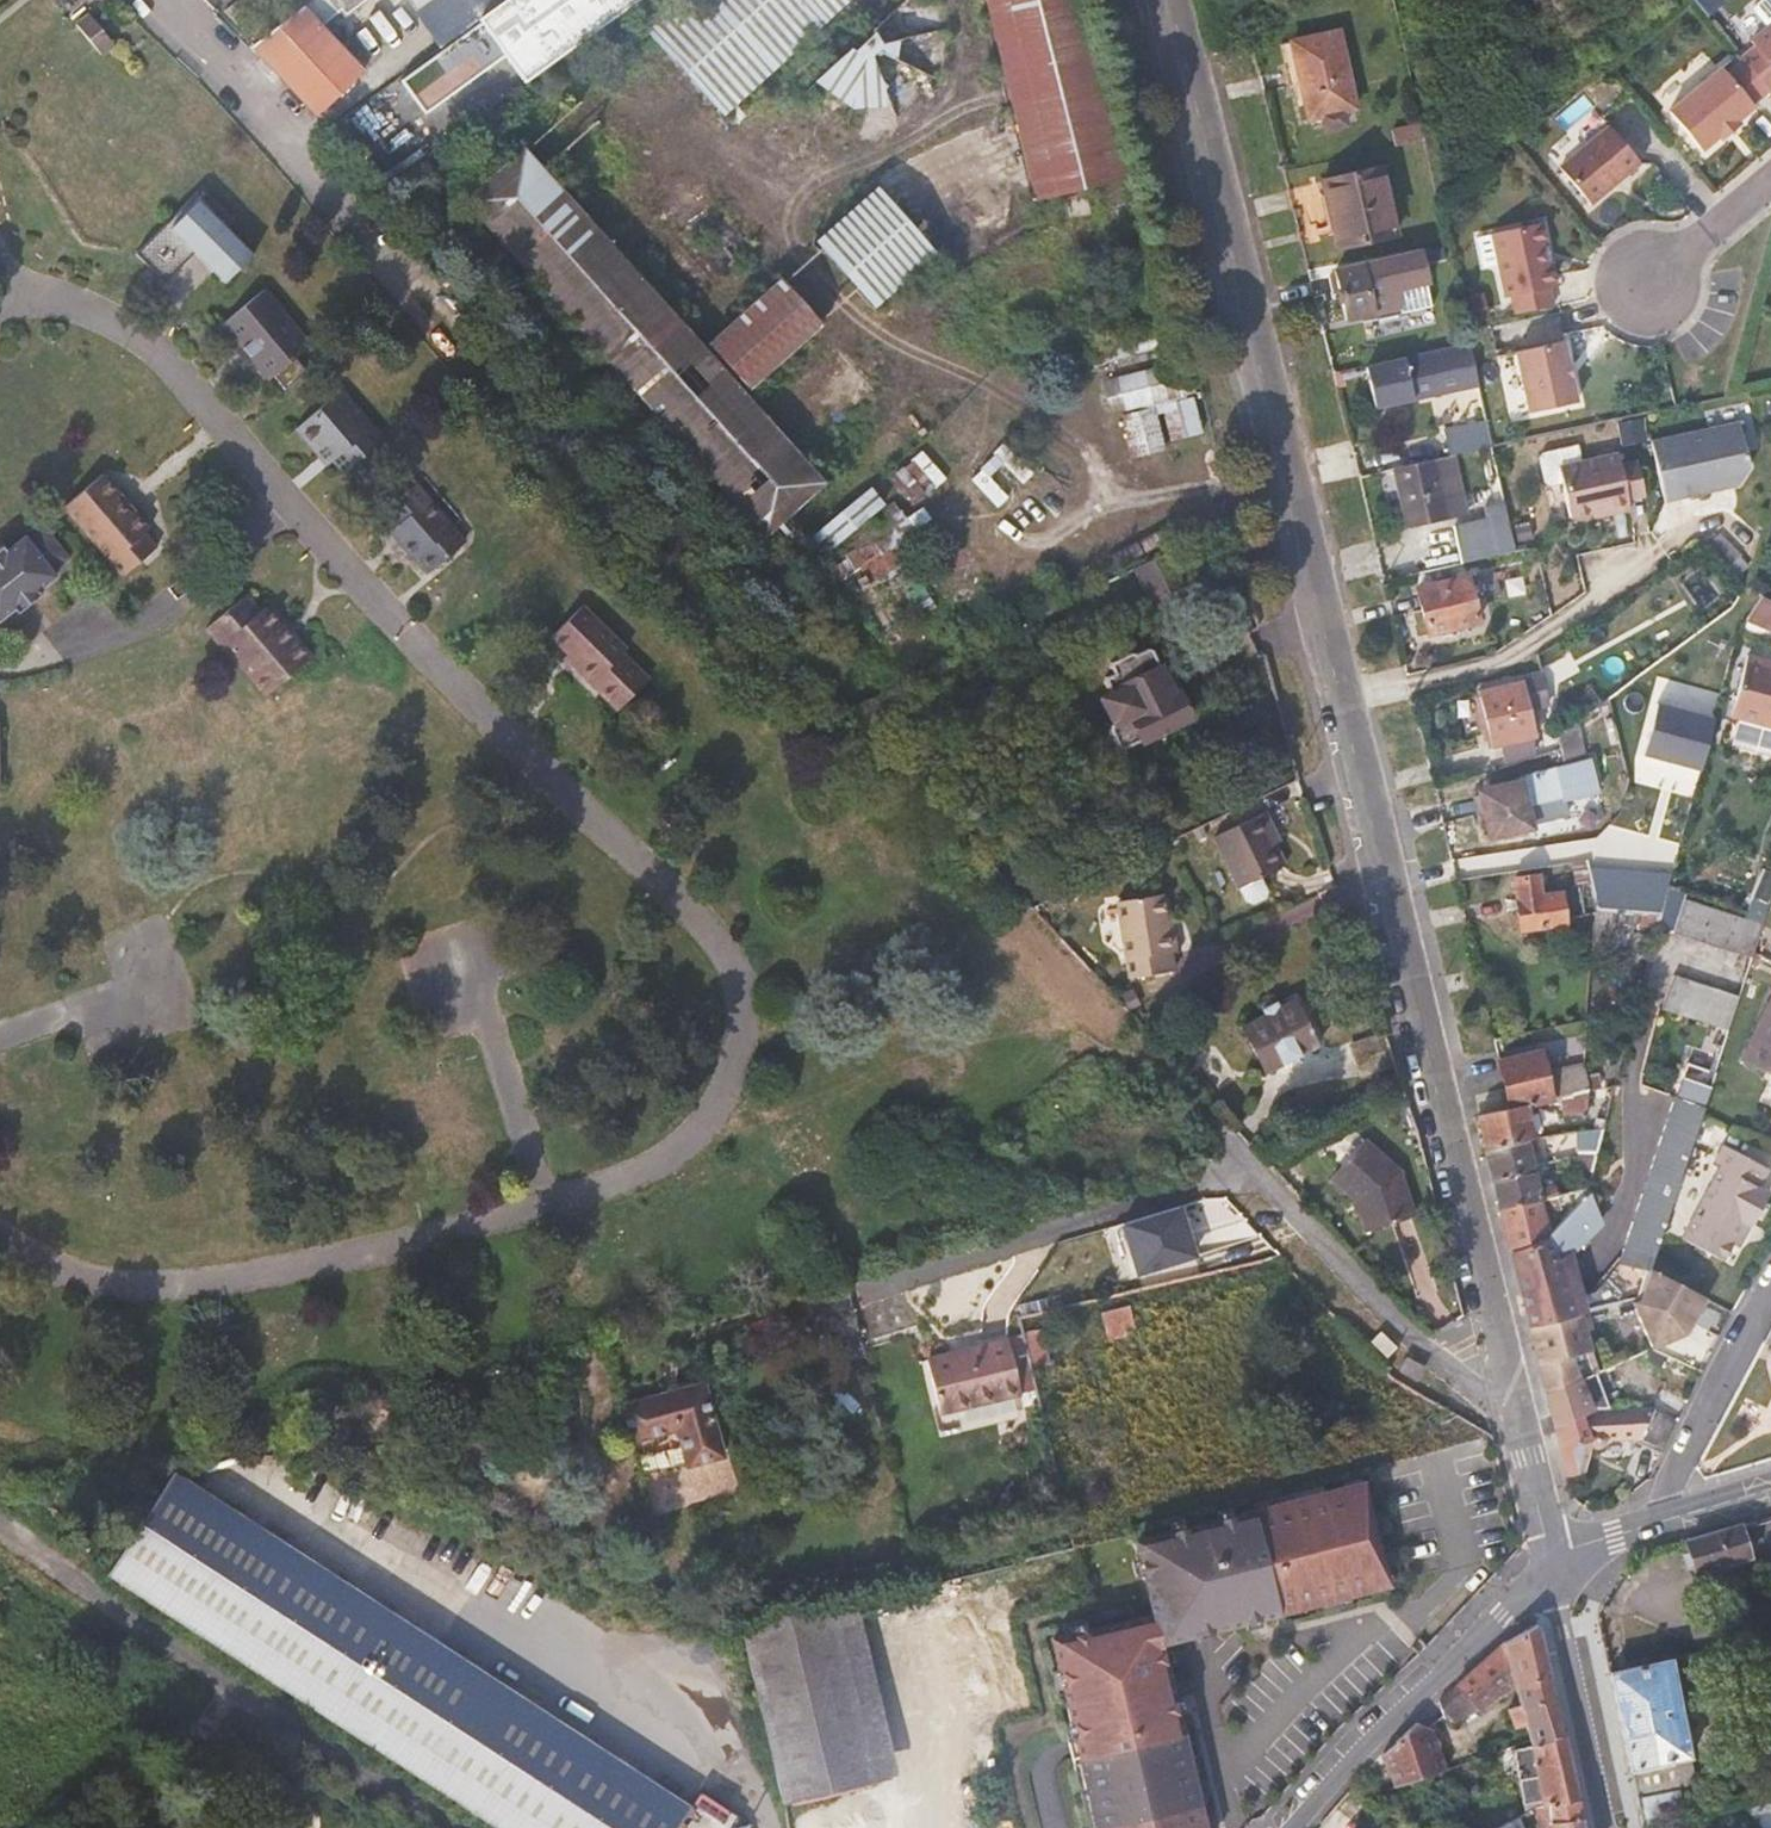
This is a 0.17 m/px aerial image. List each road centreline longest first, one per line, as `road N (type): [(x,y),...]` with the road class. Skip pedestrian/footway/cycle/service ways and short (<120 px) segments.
road 1 (tertiary): [(1553,1572),(1173,0)]
road 2 (residential): [(551,1202),(663,1177),(729,1097),(744,1025),(726,963),(292,505)]
road 3 (residential): [(0,1251),(105,1282),(211,1278),(551,1202)]
road 4 (unclassified): [(0,1528),(455,1827)]
road 5 (residential): [(292,505),(125,327),(59,300),(0,300)]
road 6 (tertiary): [(1553,1572),(1376,1735),(1294,1827)]
road 7 (residential): [(1770,1278),(1665,1494),(1669,1520)]
road 8 (tertiary): [(1603,1827),(1553,1572)]
road 9 (residential): [(551,1202),(475,975)]
road 10 (residential): [(292,505),(100,639)]
road 11 (residential): [(0,1036),(157,983)]
road 12 (residential): [(1656,272),(1770,181)]
road 13 (tertiary): [(1669,1520),(1574,1550),(1553,1572)]

